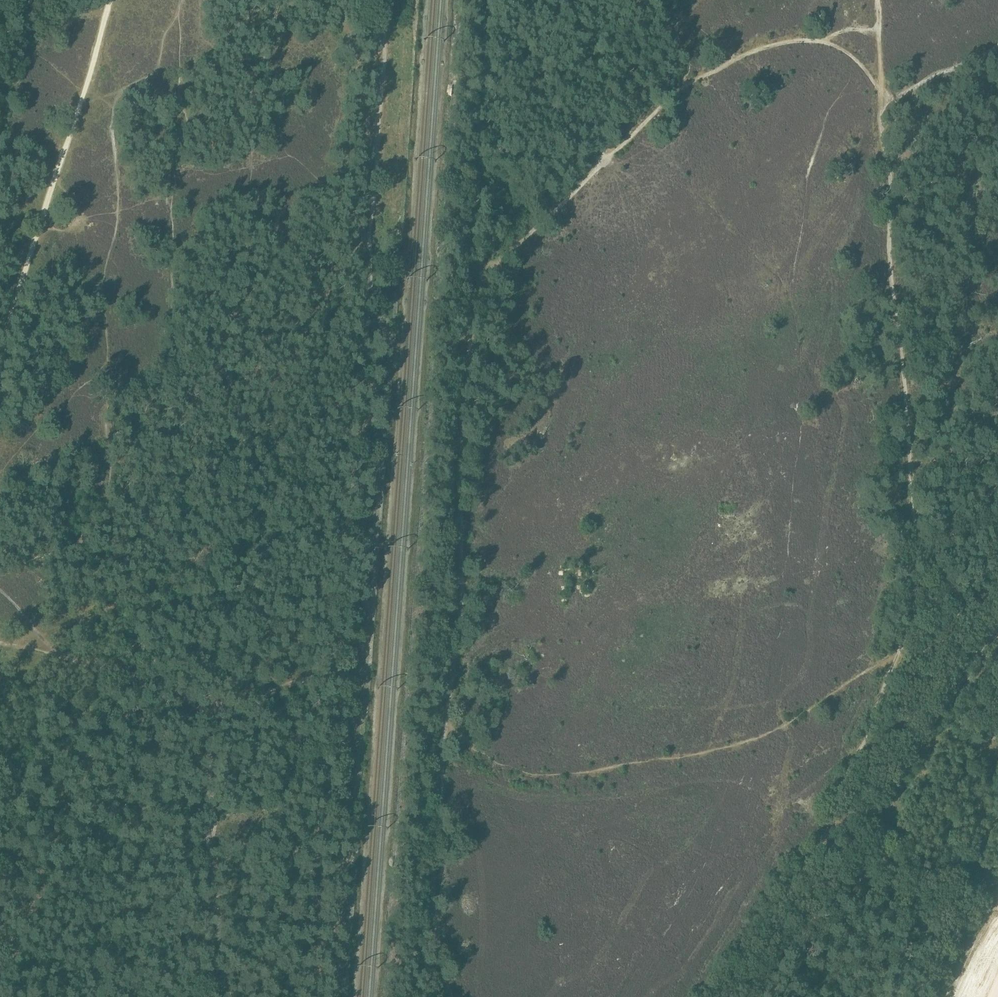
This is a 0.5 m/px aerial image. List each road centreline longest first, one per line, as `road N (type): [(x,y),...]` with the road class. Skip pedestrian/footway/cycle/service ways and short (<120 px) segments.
road 1 (track): [(883,99),(915,505),(914,586),(908,625),(814,852)]
road 2 (track): [(997,639),(972,659),(854,831)]
road 3 (track): [(814,852),(721,996)]
road 4 (track): [(385,0),(373,151)]

